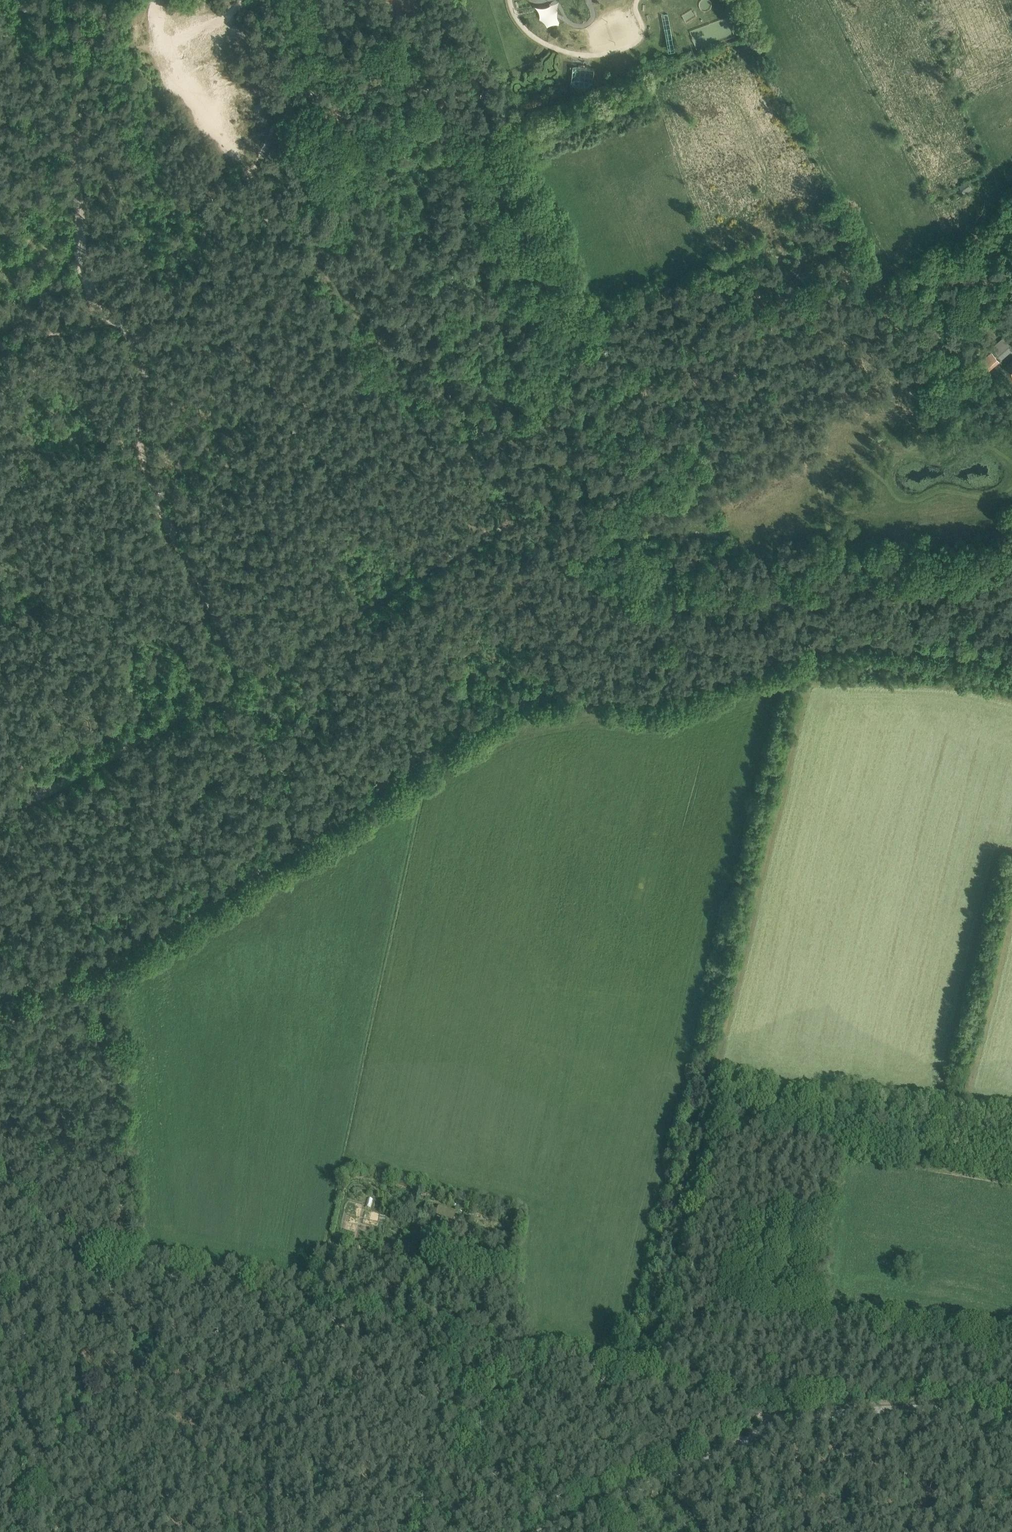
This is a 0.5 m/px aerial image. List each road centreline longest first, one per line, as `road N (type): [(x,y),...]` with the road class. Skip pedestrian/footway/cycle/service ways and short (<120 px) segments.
road 1 (track): [(564,693),(520,706),(111,958),(0,997)]
road 2 (track): [(1011,661),(839,639),(693,692),(564,693)]
road 3 (track): [(301,1308),(107,1259),(0,1176)]

